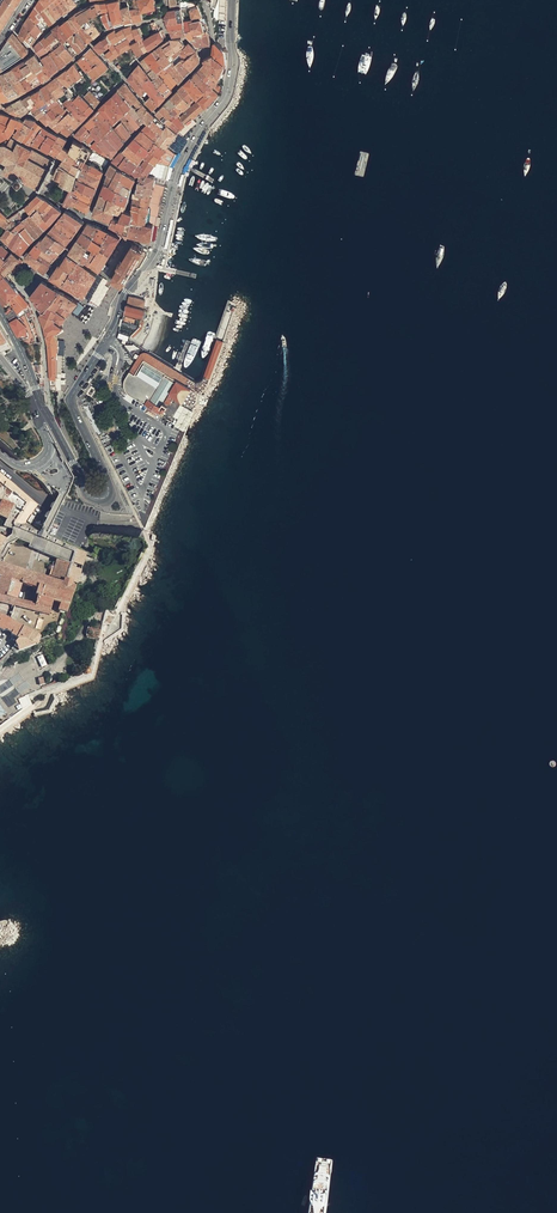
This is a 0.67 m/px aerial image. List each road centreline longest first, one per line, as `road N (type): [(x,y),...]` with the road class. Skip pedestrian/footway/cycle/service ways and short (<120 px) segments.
road 1 (residential): [(232,0),(226,94),(179,168),(159,248),(126,293),(107,340)]
road 2 (unclassified): [(41,405),(87,492),(103,498),(107,483),(71,404),(76,390)]

